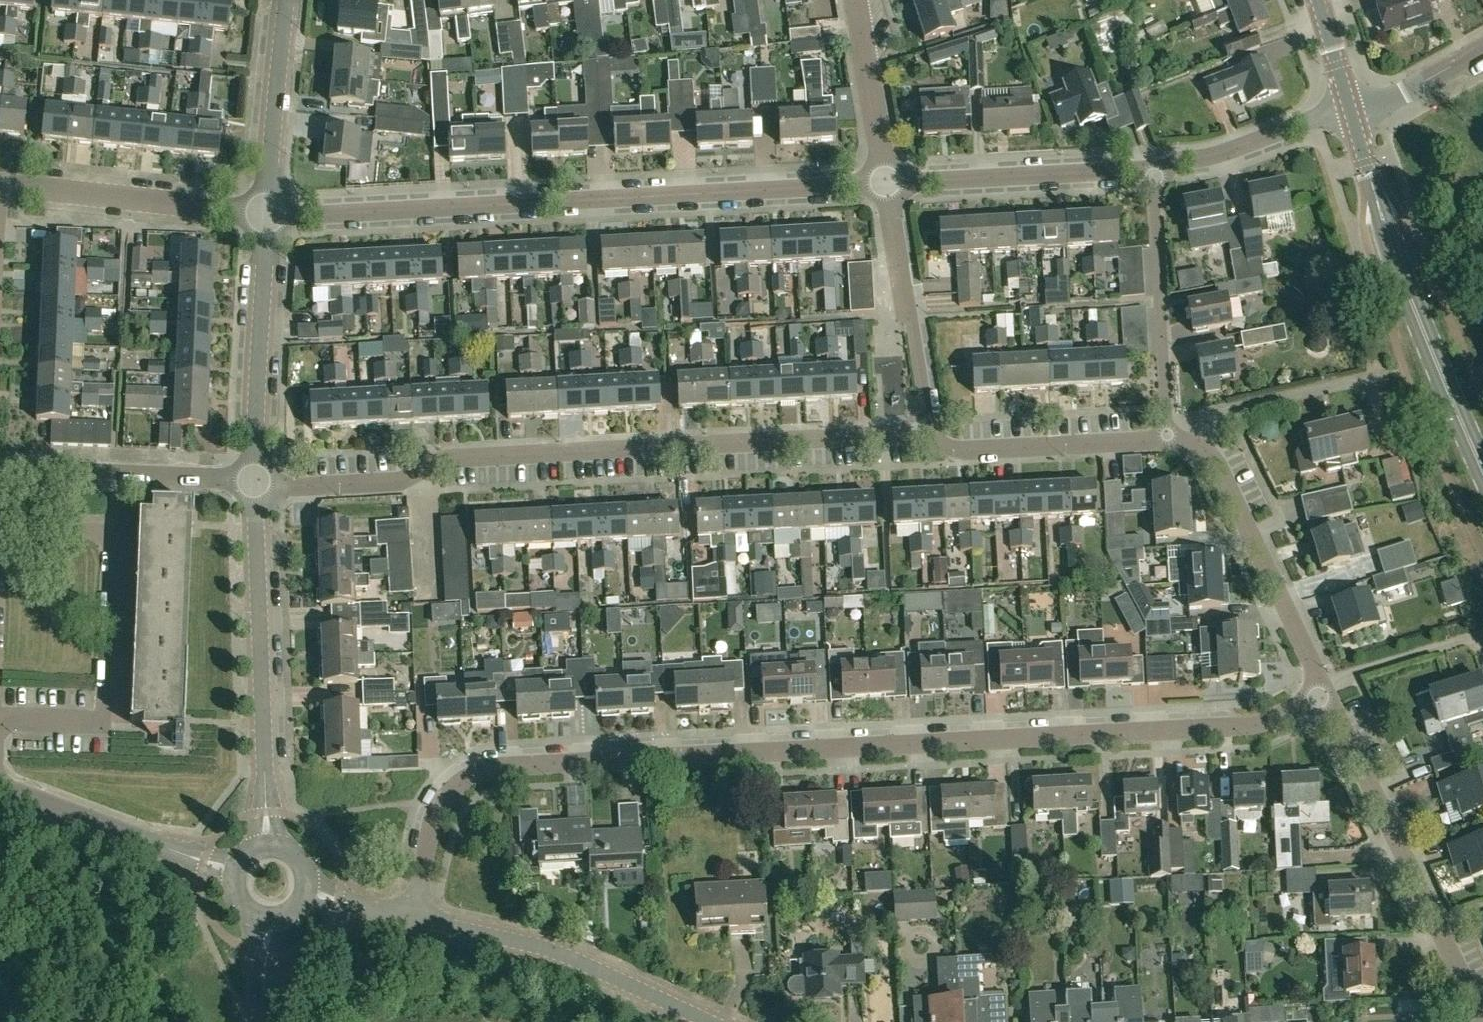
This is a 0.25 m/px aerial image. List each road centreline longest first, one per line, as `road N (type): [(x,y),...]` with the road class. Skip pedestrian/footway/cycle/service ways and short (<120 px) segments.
road 1 (residential): [(414,918),(438,803),(463,777),(495,765),(1240,725),(1325,692)]
road 2 (residential): [(255,483),(402,478),(449,456),(926,434)]
road 3 (residential): [(268,214),(889,184)]
road 4 (residential): [(0,723),(103,727),(113,533),(2,528)]
road 5 (secondary): [(1482,465),(1350,113)]
road 6 (residential): [(1325,692),(1482,1021)]
road 7 (residential): [(267,843),(255,483)]
road 8 (residential): [(414,918),(573,959),(710,1021)]
road 9 (residential): [(1166,438),(1211,457),(1325,692)]
road 10 (residential): [(1166,438),(1156,166)]
road 11 (residential): [(255,483),(268,214)]
road 12 (residential): [(268,214),(1,185)]
road 13 (residential): [(889,184),(1156,166)]
road 14 (residential): [(255,483),(0,471)]
road 15 (residential): [(926,434),(889,184)]
road 16 (residential): [(232,870),(0,787)]
road 17 (residential): [(926,434),(960,453),(1166,438)]
road 18 (residential): [(268,214),(288,0)]
road 19 (residential): [(1156,166),(1350,113)]
road 20 (residential): [(889,184),(856,0)]
road 21 (residential): [(1350,113),(1482,49)]

